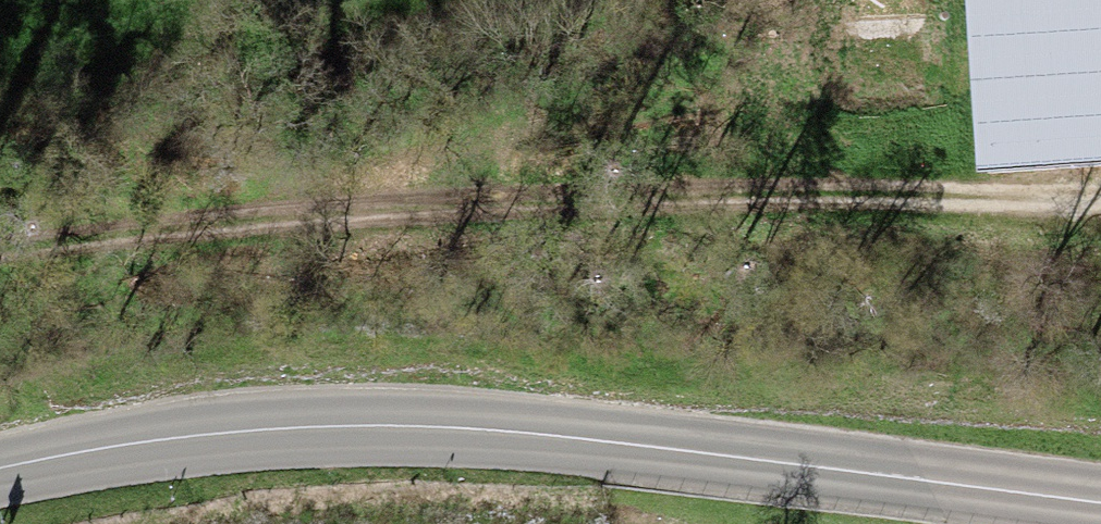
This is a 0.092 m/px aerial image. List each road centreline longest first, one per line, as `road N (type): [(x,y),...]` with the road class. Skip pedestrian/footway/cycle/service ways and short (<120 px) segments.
road 1 (secondary): [(1100,514),(430,427),(312,422),(173,433),(0,468)]
road 2 (track): [(1100,198),(668,191),(261,219),(0,249)]

